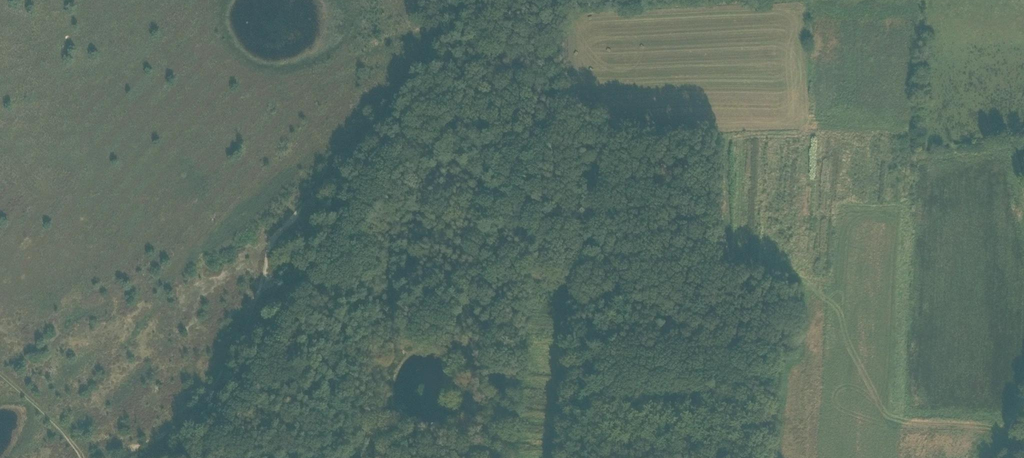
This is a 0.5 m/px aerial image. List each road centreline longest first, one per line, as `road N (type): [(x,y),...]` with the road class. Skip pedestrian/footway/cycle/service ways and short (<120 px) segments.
road 1 (track): [(209,457),(475,4)]
road 2 (track): [(596,457),(608,274),(717,276)]

